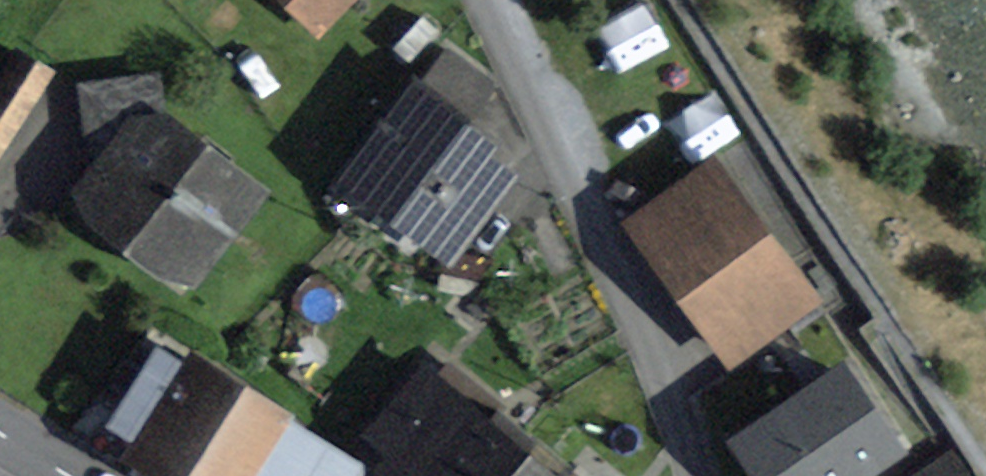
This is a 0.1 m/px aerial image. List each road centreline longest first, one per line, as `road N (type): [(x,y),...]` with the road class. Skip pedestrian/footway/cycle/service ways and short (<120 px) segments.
road 1 (residential): [(699,475),(663,365),(493,0)]

